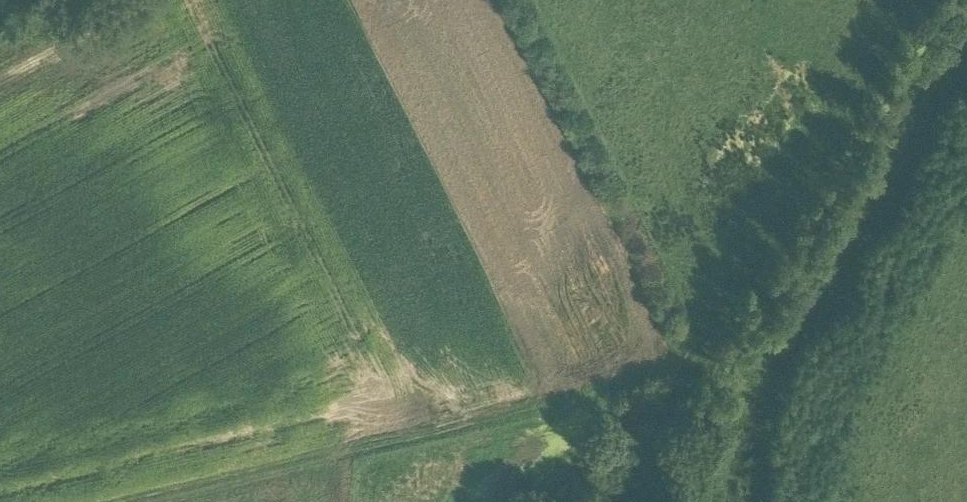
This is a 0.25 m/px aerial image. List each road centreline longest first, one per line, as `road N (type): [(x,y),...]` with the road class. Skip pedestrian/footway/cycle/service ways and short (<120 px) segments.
road 1 (track): [(963,0),(705,403),(291,501)]

